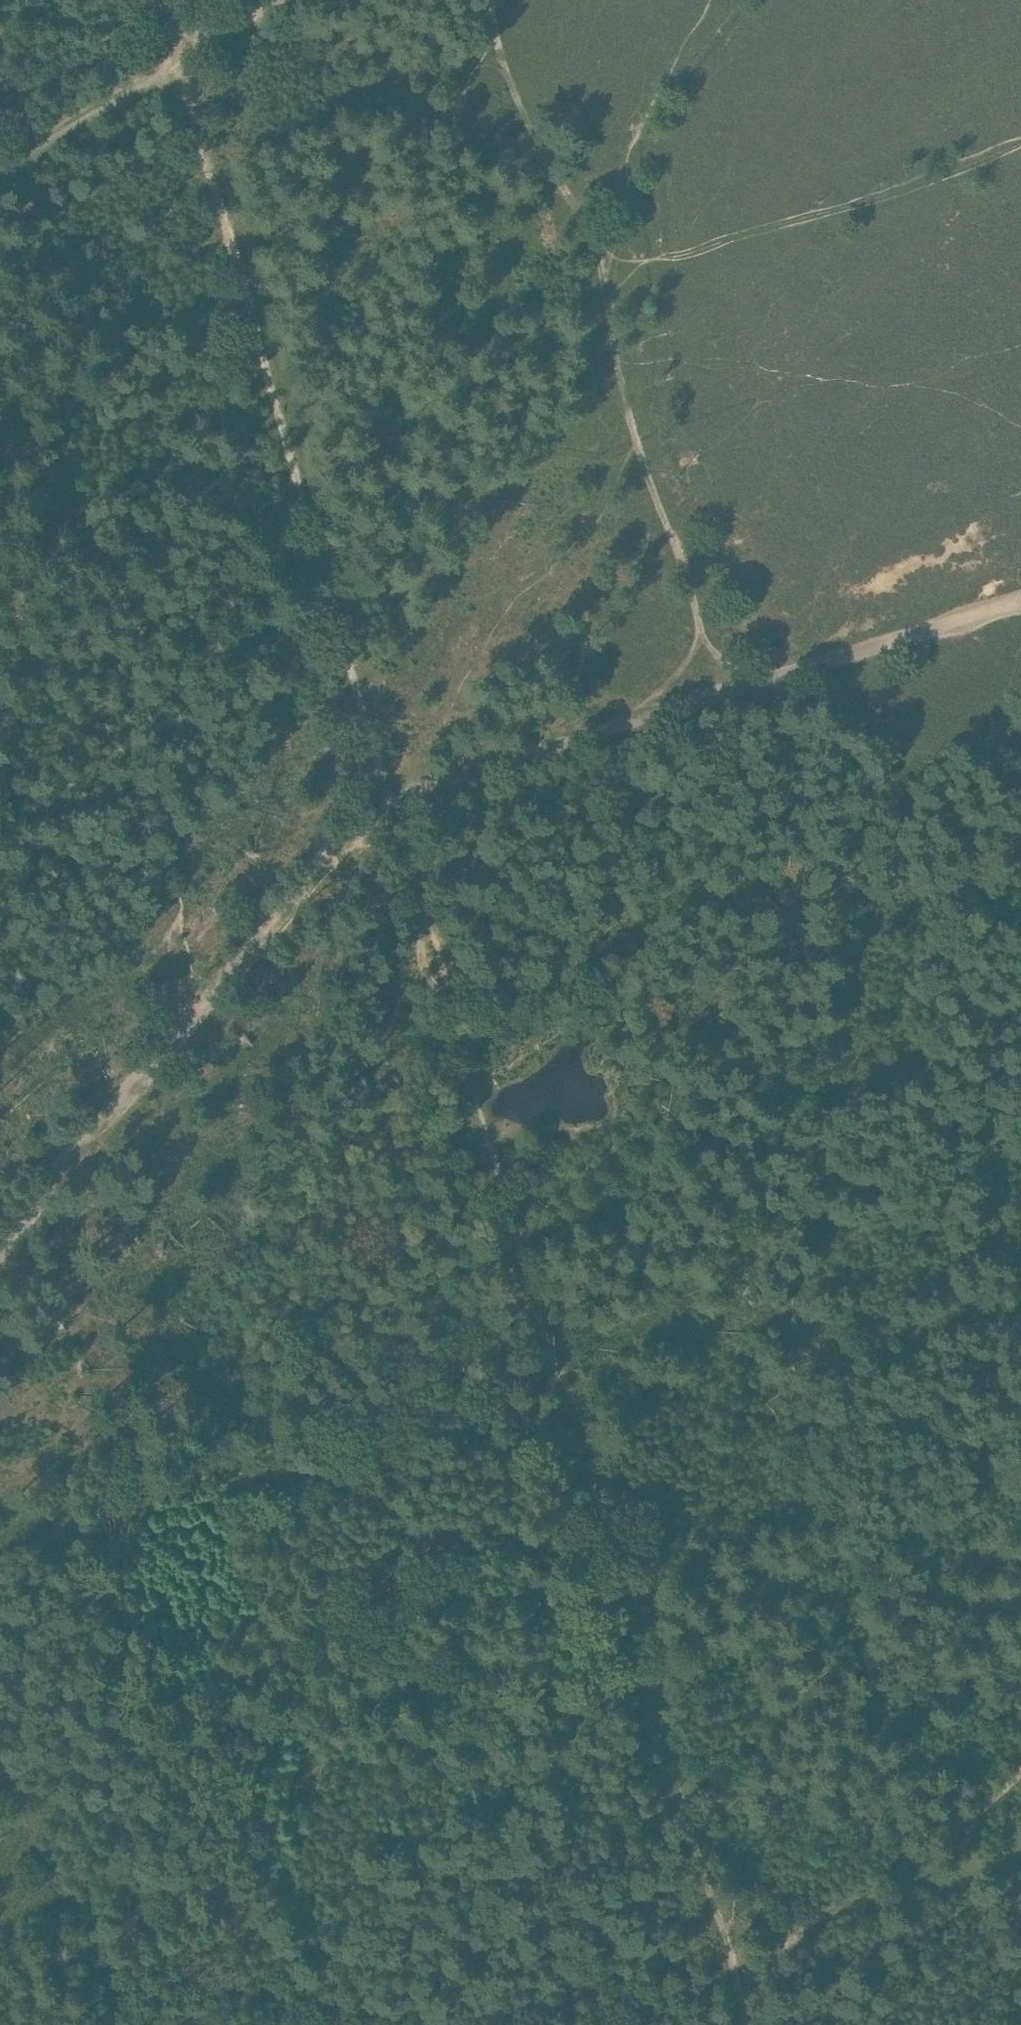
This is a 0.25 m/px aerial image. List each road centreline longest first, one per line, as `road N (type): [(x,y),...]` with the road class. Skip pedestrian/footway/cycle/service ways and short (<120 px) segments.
road 1 (track): [(717,1936),(382,792)]
road 2 (track): [(382,792),(183,83),(169,67)]
road 3 (track): [(382,792),(709,677),(1020,588)]
road 4 (track): [(382,792),(0,1242)]
road 5 (track): [(1020,1766),(987,1793),(937,1873),(717,1936)]
road 6 (track): [(0,156),(265,0)]

